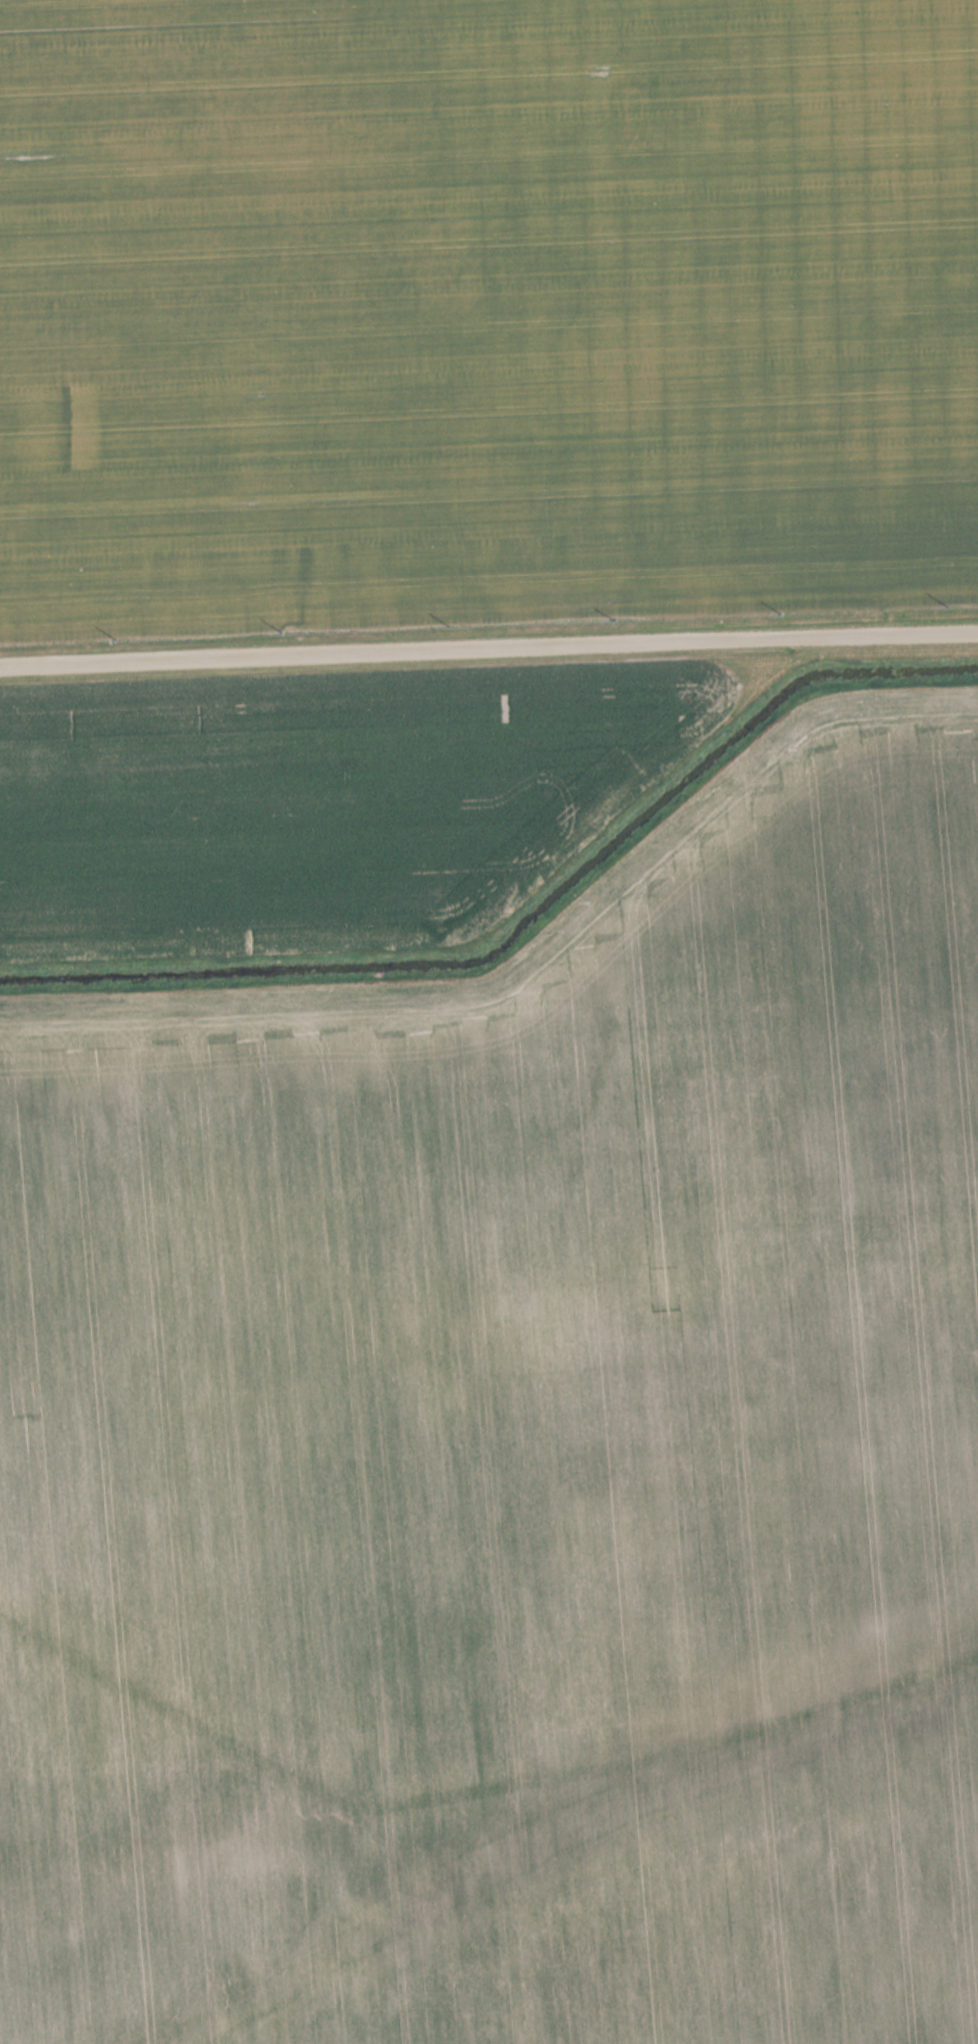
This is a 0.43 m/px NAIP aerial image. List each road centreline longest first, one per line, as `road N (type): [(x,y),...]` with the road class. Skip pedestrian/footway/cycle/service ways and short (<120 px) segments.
road 1 (residential): [(0,670),(977,635)]

